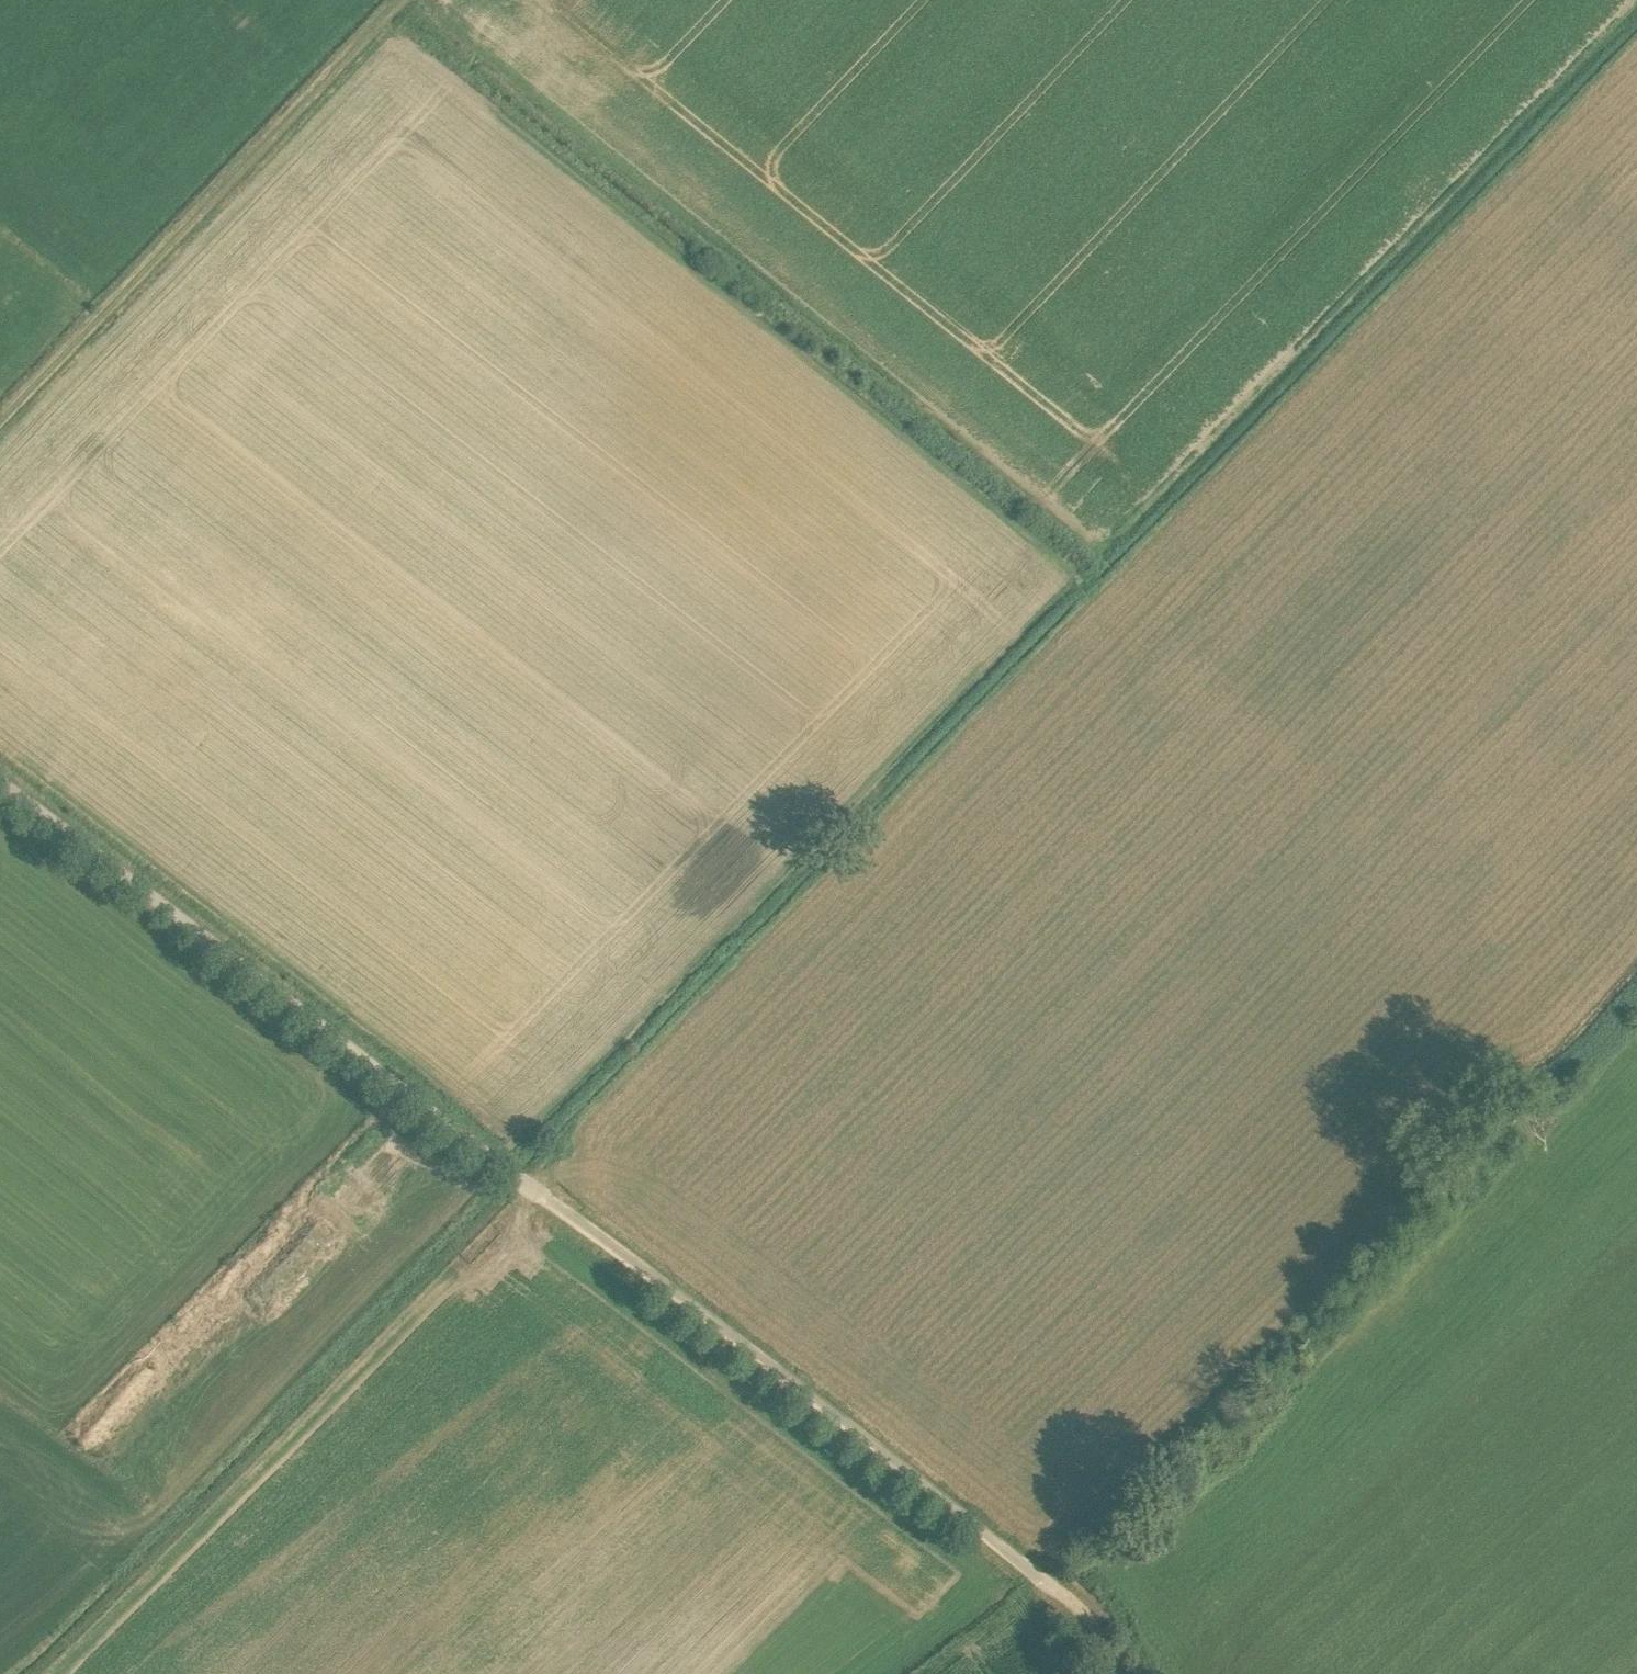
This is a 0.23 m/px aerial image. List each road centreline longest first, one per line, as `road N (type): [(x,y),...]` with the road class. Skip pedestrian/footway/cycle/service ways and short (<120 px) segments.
road 1 (unclassified): [(1049,1587),(0,786)]

